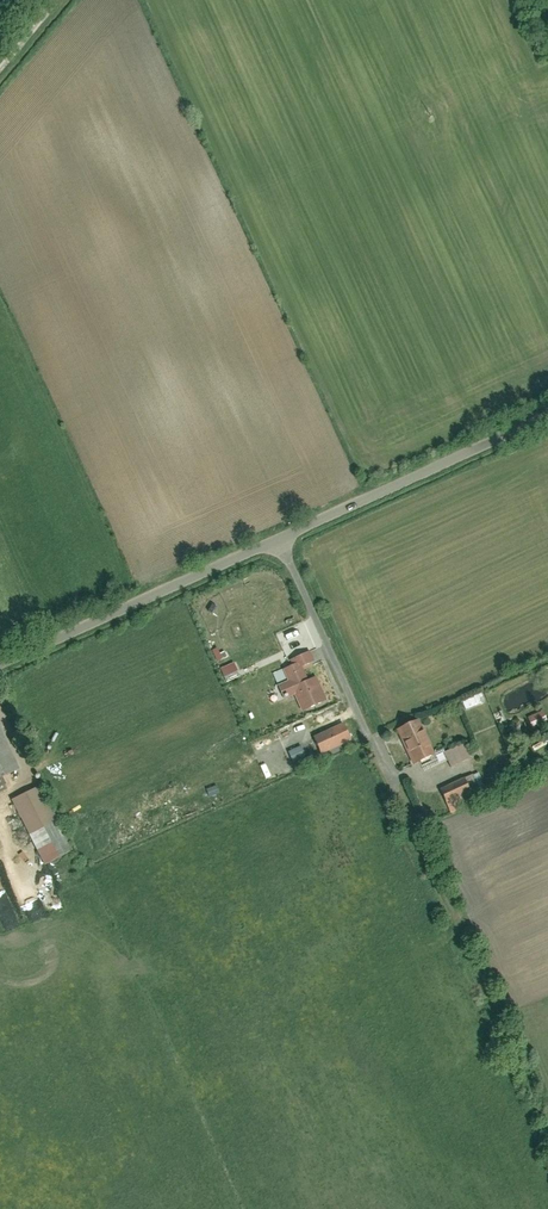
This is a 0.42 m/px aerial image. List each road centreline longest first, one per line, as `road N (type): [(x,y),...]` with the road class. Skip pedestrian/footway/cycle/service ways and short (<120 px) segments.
road 1 (track): [(547,1122),(282,540)]
road 2 (unclassified): [(547,417),(0,668)]

